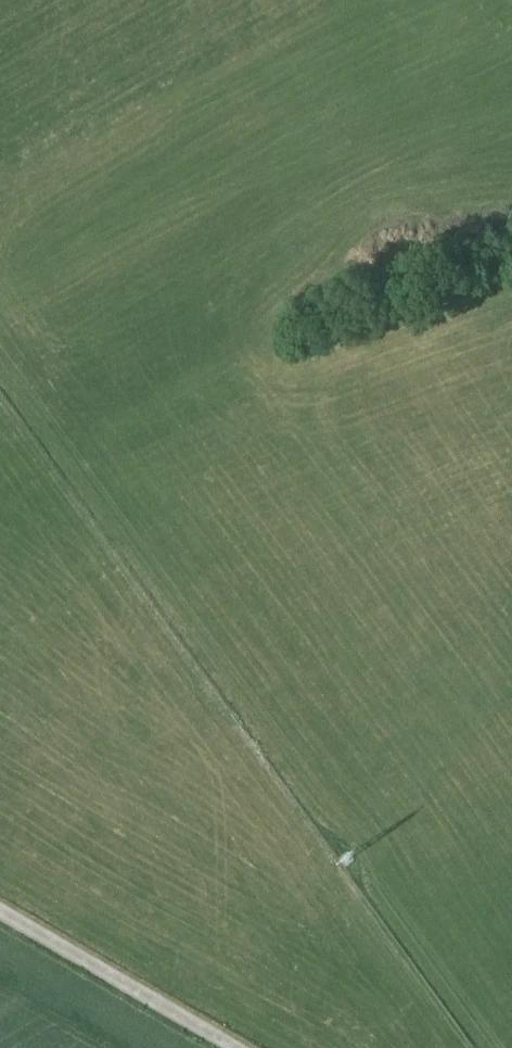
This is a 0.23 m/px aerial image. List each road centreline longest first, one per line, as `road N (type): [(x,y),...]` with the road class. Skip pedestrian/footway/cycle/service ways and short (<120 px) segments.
road 1 (unclassified): [(231,1047),(0,912)]

